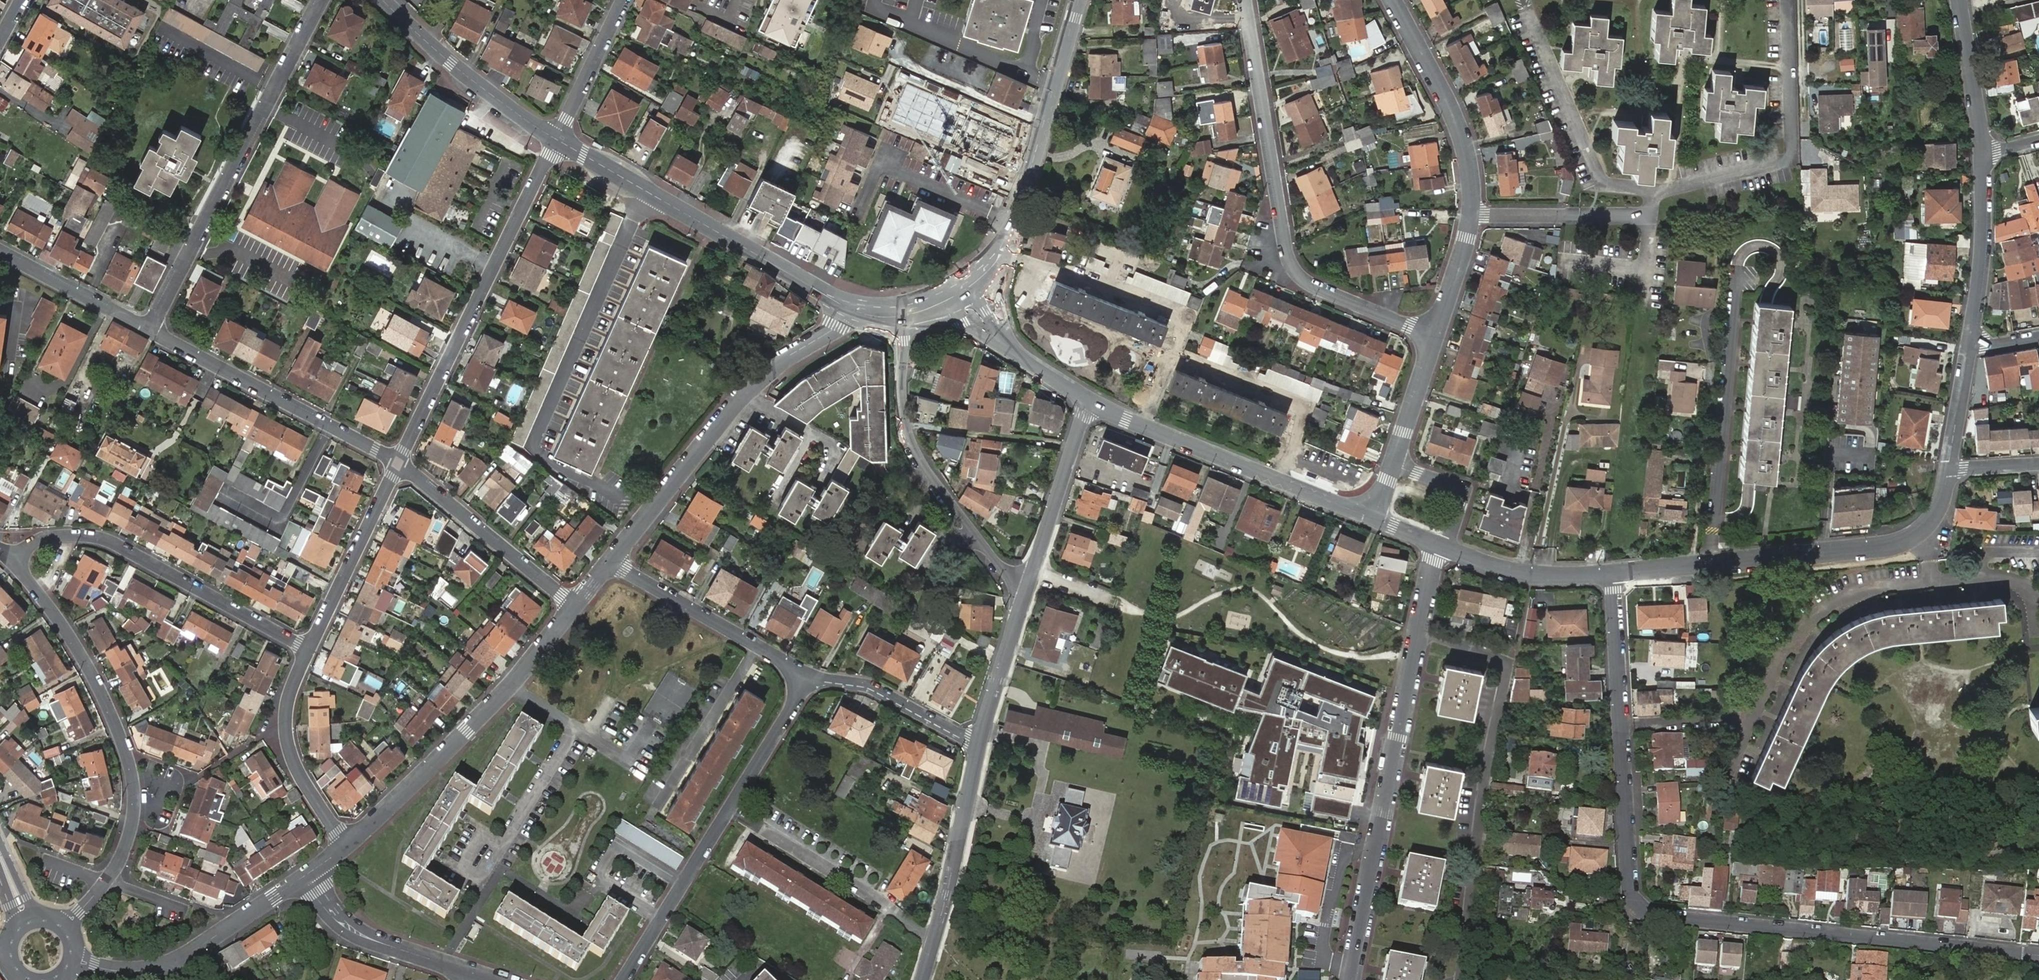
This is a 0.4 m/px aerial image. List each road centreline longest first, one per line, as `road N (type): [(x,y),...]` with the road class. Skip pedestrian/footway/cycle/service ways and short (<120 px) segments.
road 1 (residential): [(1613,574),(1635,906),(1649,914),(2038,955)]
road 2 (residential): [(1446,547),(1417,632),(1350,979)]
road 3 (residential): [(1247,0),(1293,268),(1312,284),(1436,335)]
road 4 (residential): [(63,929),(123,856),(134,792),(104,696),(13,559)]
road 5 (residential): [(1613,574),(1887,546),(1931,521),(1949,469)]
road 6 (residential): [(151,328),(321,0)]
road 7 (residential): [(399,463),(557,140)]
road 8 (residential): [(1436,335),(1466,238),(1469,169),(1437,76),(1394,0)]
road 9 (residential): [(612,561),(746,393),(845,319),(851,304)]
road 10 (residential): [(800,682),(622,979)]
road 11 (tertiary): [(557,140),(851,304)]
road 12 (residential): [(347,845),(511,685),(575,605)]
road 13 (residential): [(13,559),(35,540),(62,534),(112,541),(308,649)]
road 14 (residential): [(902,312),(903,411),(912,444),(1003,570),(1028,587)]
road 15 (residential): [(151,328),(399,463)]
road 16 (residential): [(70,959),(118,971),(169,963),(306,875)]
road 17 (tertiary): [(1078,0),(1003,252)]
road 18 (residential): [(980,740),(923,979)]
road 19 (residential): [(1171,355),(1186,319),(1003,252)]
road 20 (residential): [(399,463),(575,605)]
road 21 (residential): [(612,561),(786,664),(800,682)]
road 22 (tertiary): [(383,0),(452,64),(557,140)]
road 23 (residential): [(1171,355),(1306,409),(1279,481)]
road 24 (residential): [(306,875),(338,917),(365,936),(488,979)]
road 25 (residential): [(347,845),(288,745),(287,705),(308,649)]
road 26 (residential): [(308,649),(399,463)]
road 27 (residential): [(1971,346),(1982,151)]
road 28 (residential): [(1028,587),(1089,402)]
road 29 (residential): [(980,740),(862,685),(800,682)]
road 30 (residential): [(1446,547),(1525,575),(1613,574)]
road 31 (residential): [(0,250),(151,328)]
road 32 (residential): [(1028,587),(980,740)]
road 33 (residential): [(557,140),(625,0)]
road 34 (residential): [(1982,151),(1960,0)]
road 35 (residential): [(1142,426),(1279,481)]
road 36 (residential): [(1395,464),(1436,335)]
road 37 (residential): [(1395,464),(1463,493),(1446,547)]
road 38 (residential): [(1949,469),(1971,346)]

